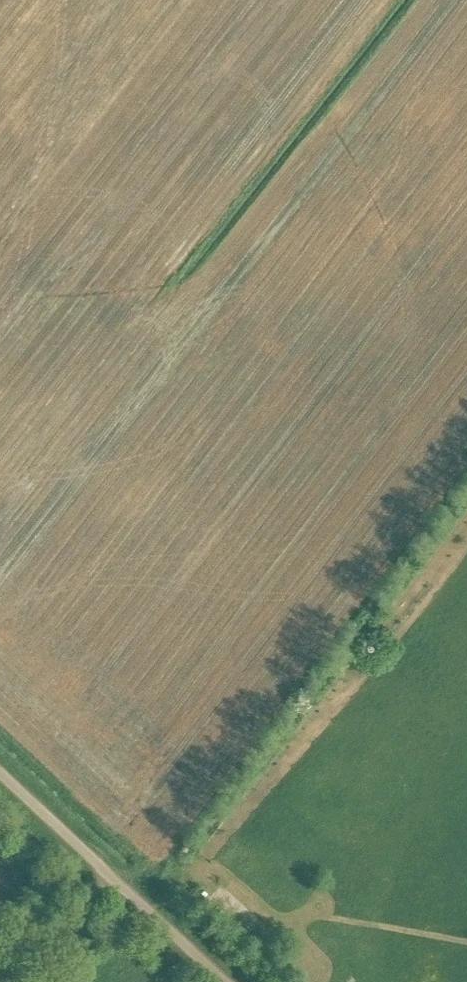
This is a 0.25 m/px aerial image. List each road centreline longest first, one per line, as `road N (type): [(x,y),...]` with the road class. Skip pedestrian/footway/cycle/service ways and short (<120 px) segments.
road 1 (unclassified): [(225,981),(0,773)]
road 2 (track): [(114,880),(0,967)]

